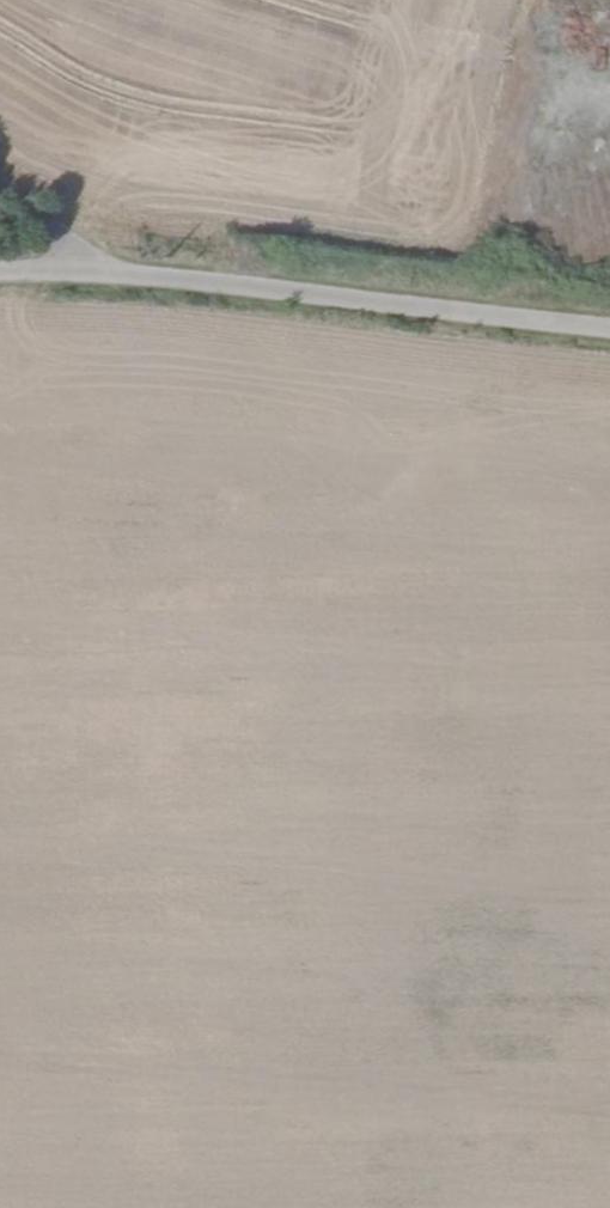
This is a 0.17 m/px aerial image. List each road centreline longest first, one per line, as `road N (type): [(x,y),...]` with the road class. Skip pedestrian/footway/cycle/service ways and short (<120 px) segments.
road 1 (unclassified): [(0,291),(126,291),(609,330)]

